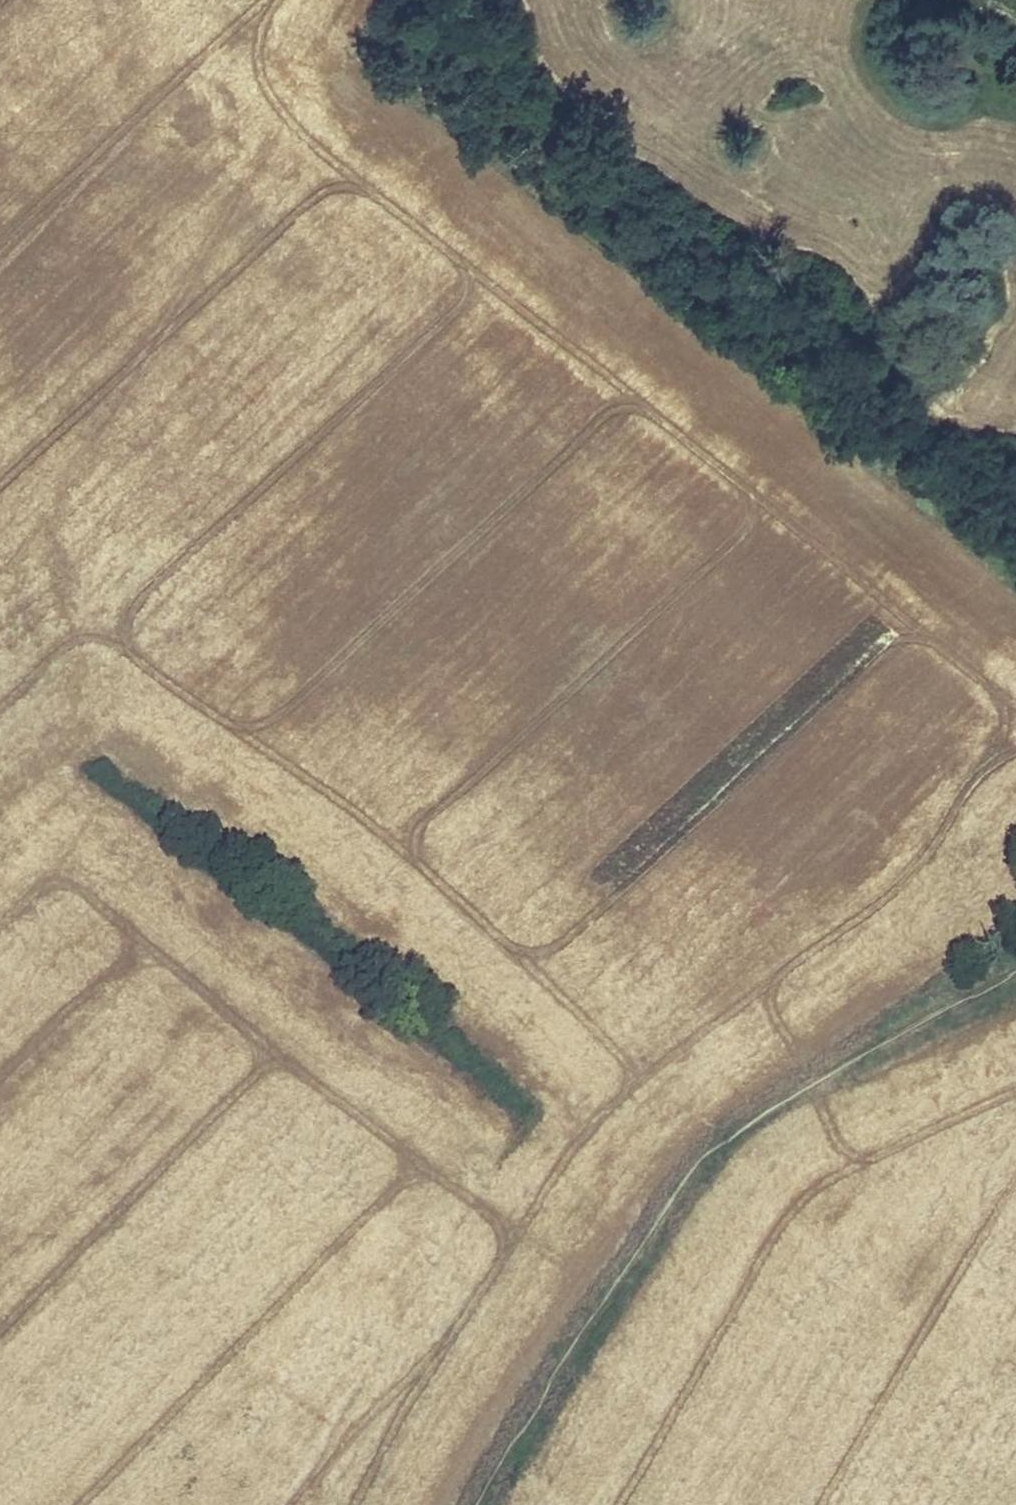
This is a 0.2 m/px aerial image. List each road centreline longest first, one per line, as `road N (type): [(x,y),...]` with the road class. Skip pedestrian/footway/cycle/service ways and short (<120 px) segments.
road 1 (track): [(485,1504),(636,1239),(729,1142),(848,1060),(1015,975)]

